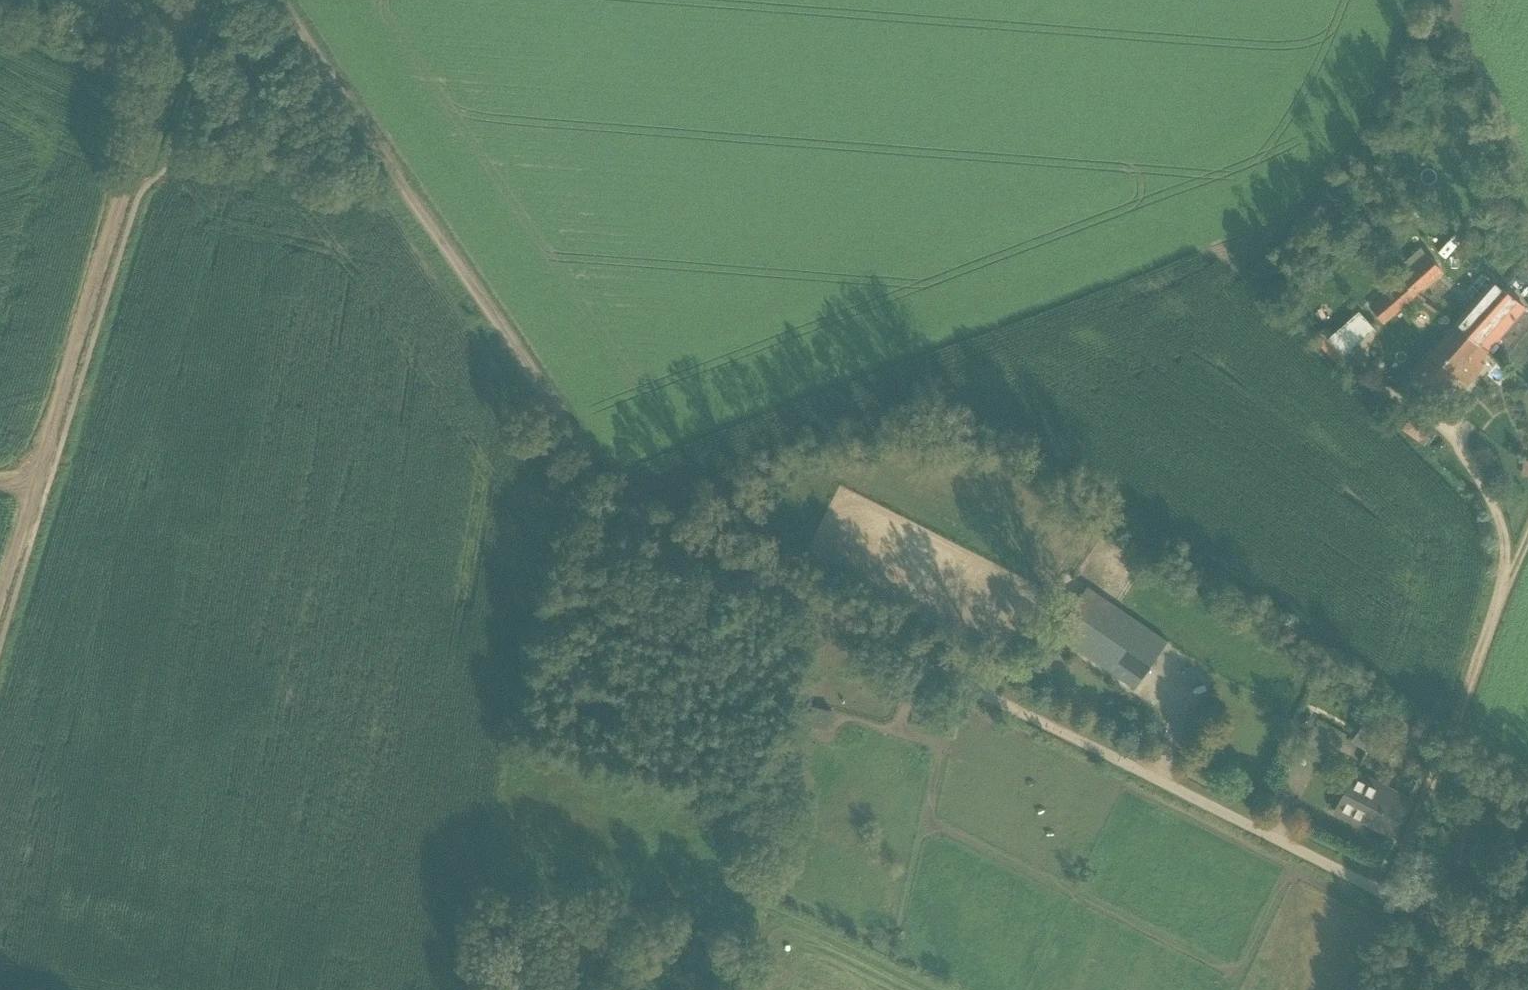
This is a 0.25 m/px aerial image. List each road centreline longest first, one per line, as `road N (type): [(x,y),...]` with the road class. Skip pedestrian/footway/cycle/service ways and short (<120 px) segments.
road 1 (track): [(975,688),(617,499),(278,0)]
road 2 (track): [(0,592),(186,0)]
road 3 (unclassified): [(1383,893),(1508,577),(1494,503),(1465,447)]
road 4 (unclassified): [(1383,893),(975,688)]
road 5 (unclassified): [(1527,964),(1383,893)]

